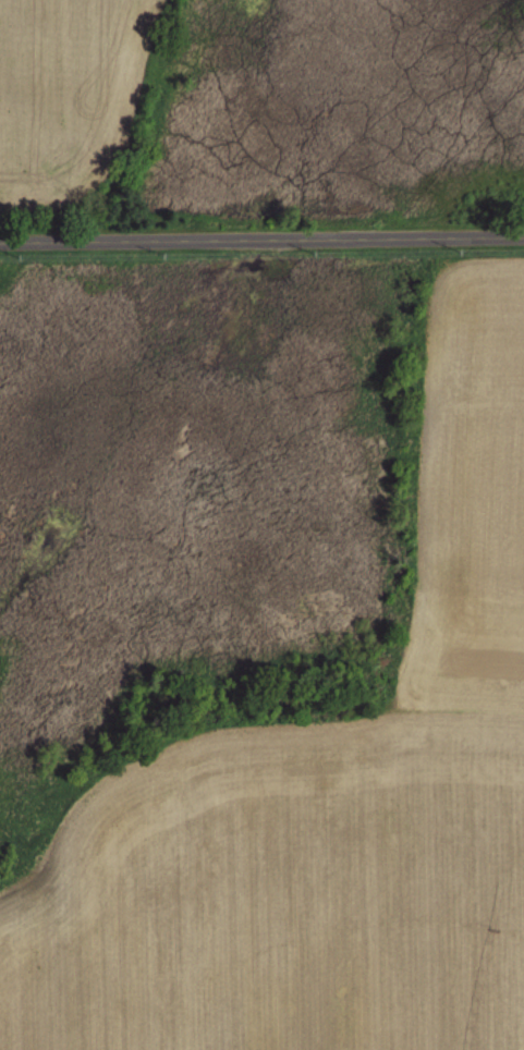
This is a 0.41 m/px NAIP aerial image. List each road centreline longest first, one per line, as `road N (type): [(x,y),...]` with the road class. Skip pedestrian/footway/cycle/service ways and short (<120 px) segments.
road 1 (tertiary): [(523,236),(0,237)]

